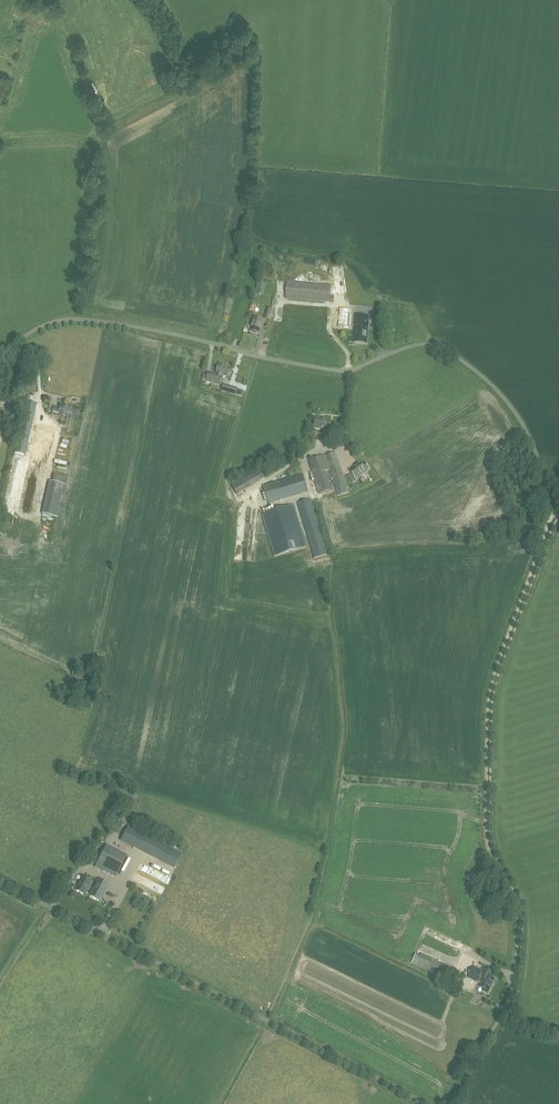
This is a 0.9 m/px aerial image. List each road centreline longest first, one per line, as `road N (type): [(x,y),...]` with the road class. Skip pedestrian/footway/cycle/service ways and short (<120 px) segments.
road 1 (unclassified): [(558,507),(507,402),(479,374),(430,346),(338,371),(69,319),(0,351)]
road 2 (track): [(558,508),(489,697),(487,842),(517,910),(514,974)]
road 3 (unclassified): [(426,1103),(0,876)]
road 4 (unclassified): [(451,1103),(504,1010),(514,974)]

